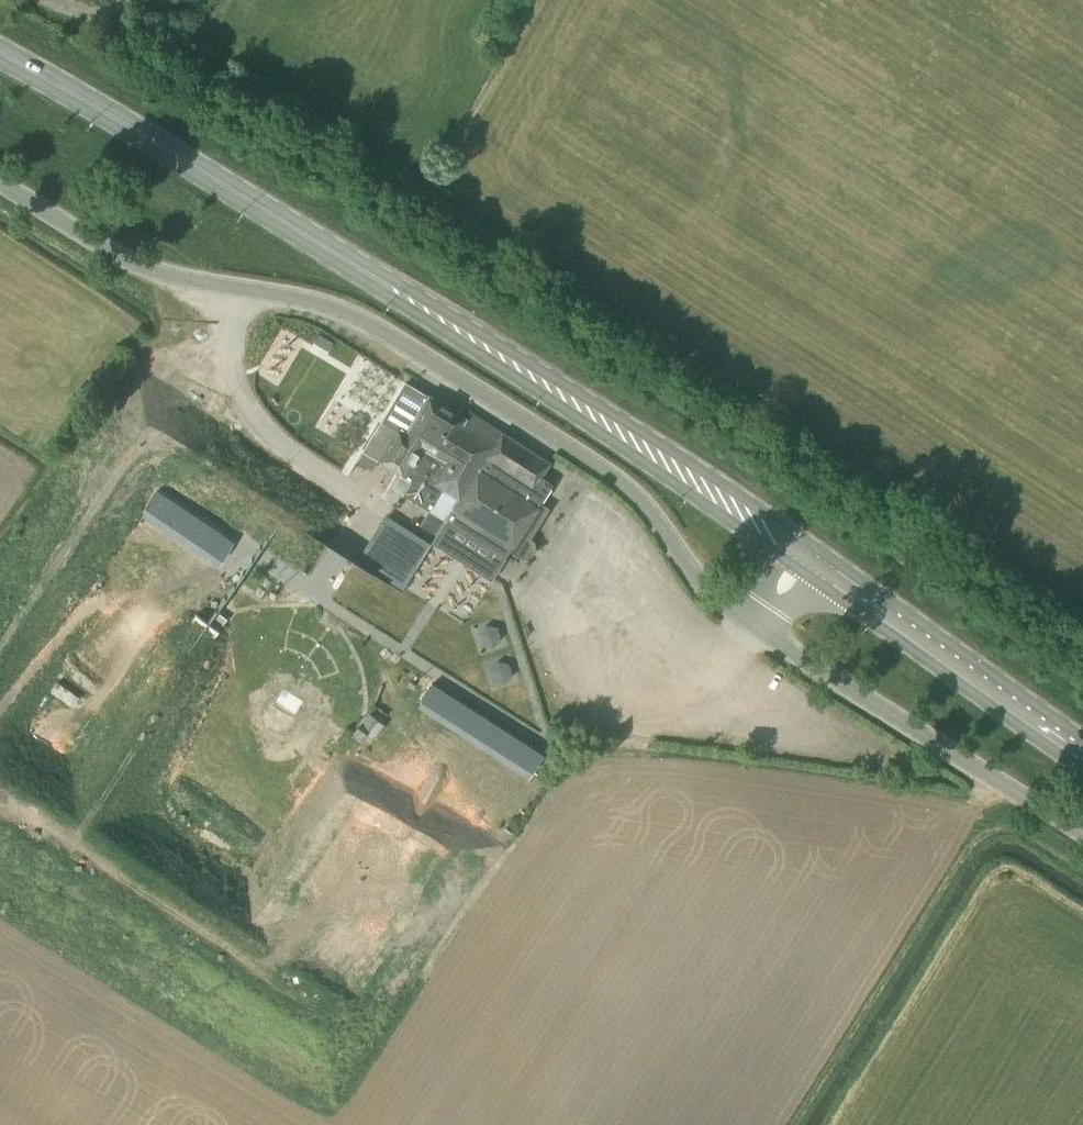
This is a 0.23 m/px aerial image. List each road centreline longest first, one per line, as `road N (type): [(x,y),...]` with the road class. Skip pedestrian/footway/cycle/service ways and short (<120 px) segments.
road 1 (primary): [(811,562),(430,311),(0,57)]
road 2 (unclassified): [(764,633),(703,588),(609,471),(460,379),(334,306),(139,269),(0,182)]
road 3 (unclassified): [(1082,833),(764,633)]
road 4 (primary): [(1082,753),(811,562)]

